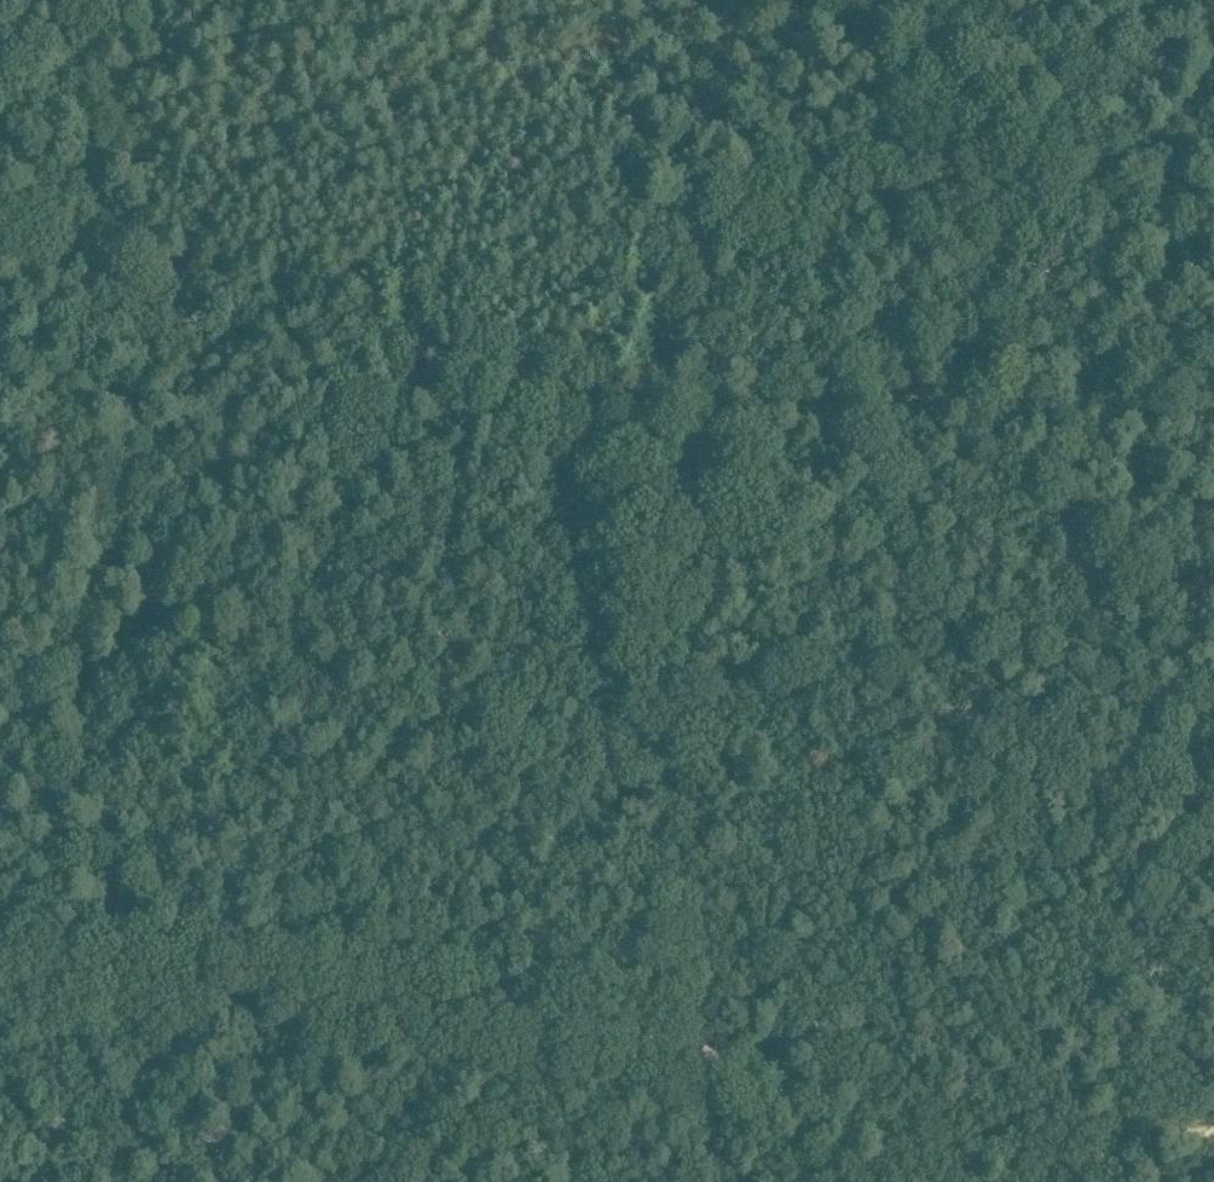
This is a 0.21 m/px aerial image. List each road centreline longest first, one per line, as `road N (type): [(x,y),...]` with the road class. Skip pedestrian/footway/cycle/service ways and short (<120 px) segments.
road 1 (track): [(0,231),(599,423),(1213,425)]
road 2 (track): [(694,1066),(0,991)]
road 3 (track): [(694,1066),(1016,1181)]

